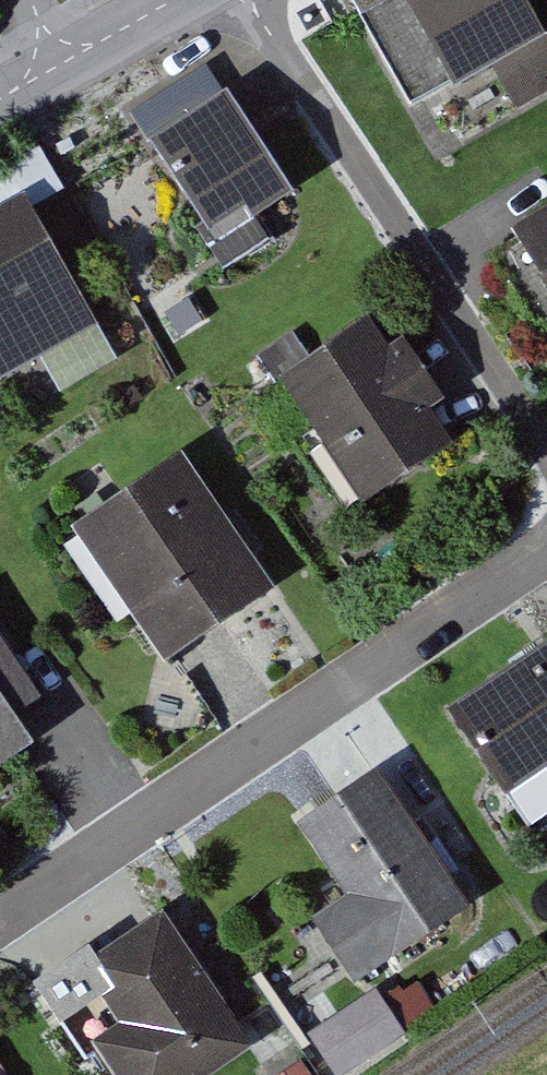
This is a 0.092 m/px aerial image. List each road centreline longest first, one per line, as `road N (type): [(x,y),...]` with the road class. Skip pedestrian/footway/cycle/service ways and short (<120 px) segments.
road 1 (residential): [(546,549),(0,917)]
road 2 (residential): [(254,0),(546,467)]
road 3 (residential): [(64,62),(178,0)]

